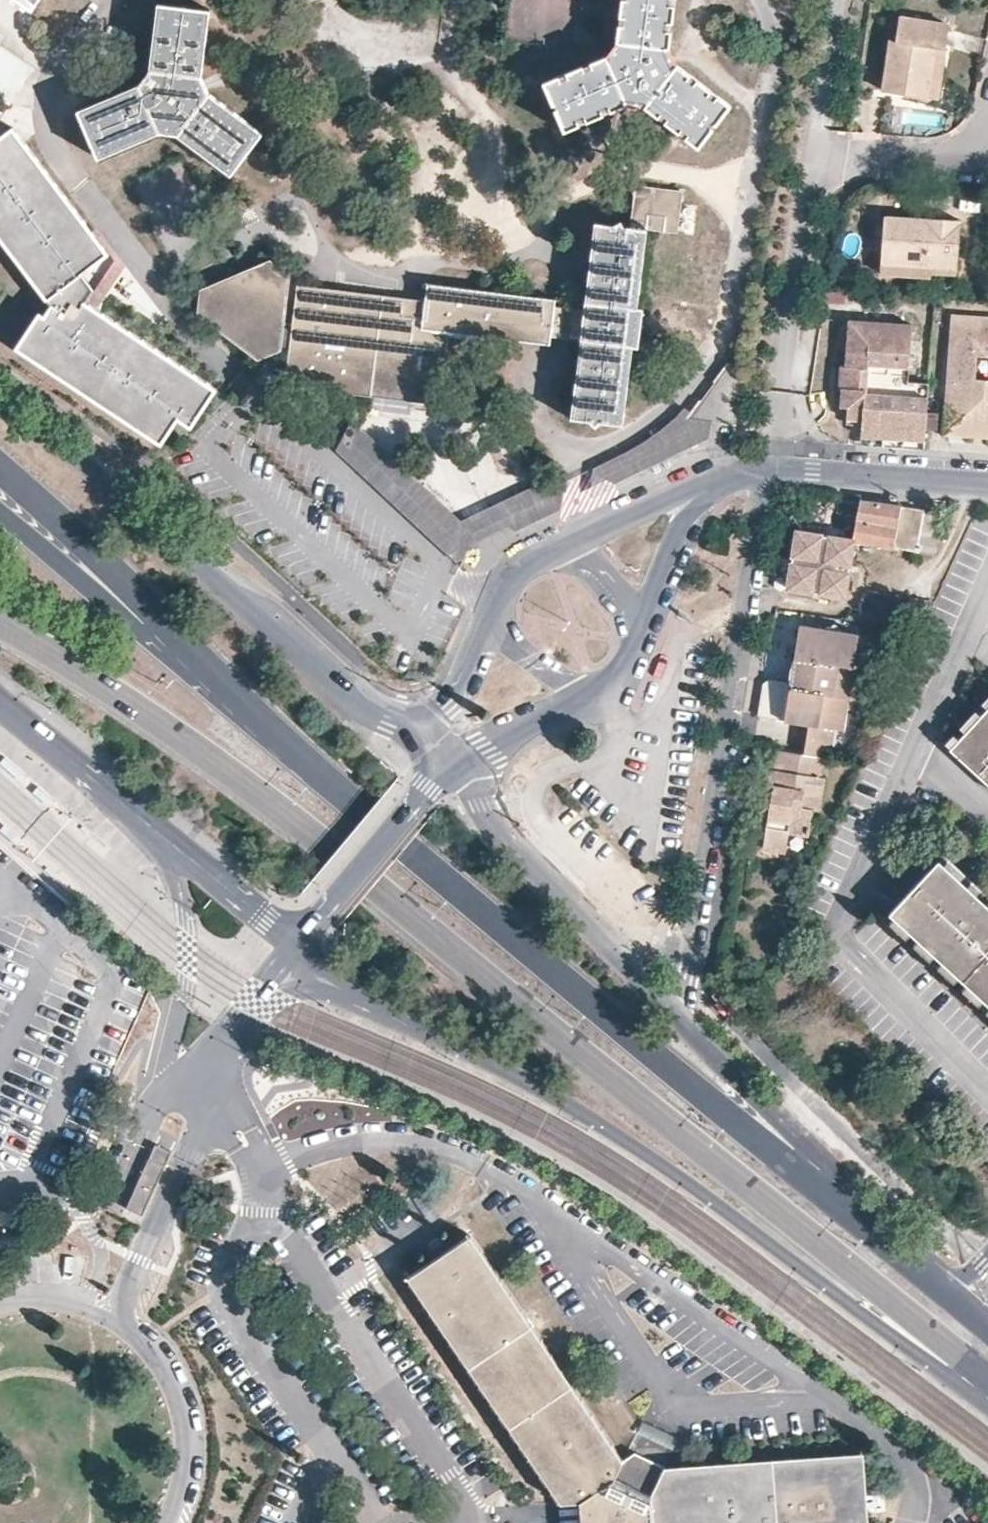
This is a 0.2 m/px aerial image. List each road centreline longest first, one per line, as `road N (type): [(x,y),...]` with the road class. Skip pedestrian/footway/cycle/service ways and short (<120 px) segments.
road 1 (primary): [(0,620),(286,812),(983,1372)]
road 2 (residential): [(292,945),(340,982),(650,1148),(983,1372)]
road 3 (residential): [(828,1190),(807,1143),(685,1016),(763,469)]
road 4 (primary): [(828,1190),(572,991),(273,727)]
road 5 (residential): [(987,589),(832,941),(987,1109)]
road 6 (residential): [(417,732),(350,693),(70,450),(0,402)]
road 7 (primary): [(273,727),(0,467)]
road 8 (primary): [(273,727),(0,516)]
road 9 (residential): [(125,807),(180,876),(186,967),(169,1064),(175,1084)]
road 10 (residential): [(292,945),(325,922),(455,763)]
road 11 (residential): [(109,1317),(212,1099)]
road 12 (residential): [(179,1522),(193,1488),(194,1434),(177,1383),(143,1340),(109,1317)]
road 13 (residential): [(763,469),(987,481)]
road 14 (residential): [(125,807),(292,945)]
road 15 (residential): [(52,1200),(113,1199),(175,1084)]
road 16 (residential): [(719,481),(567,546)]
road 17 (residential): [(0,706),(125,807)]
road 18 (residential): [(637,616),(684,519),(719,481)]
road 19 (primary): [(946,1292),(828,1190)]
road 20 (residential): [(493,606),(448,702),(417,732)]
road 21 (residential): [(455,763),(580,687)]
road 22 (residential): [(493,606),(502,644),(520,661),(580,687)]

